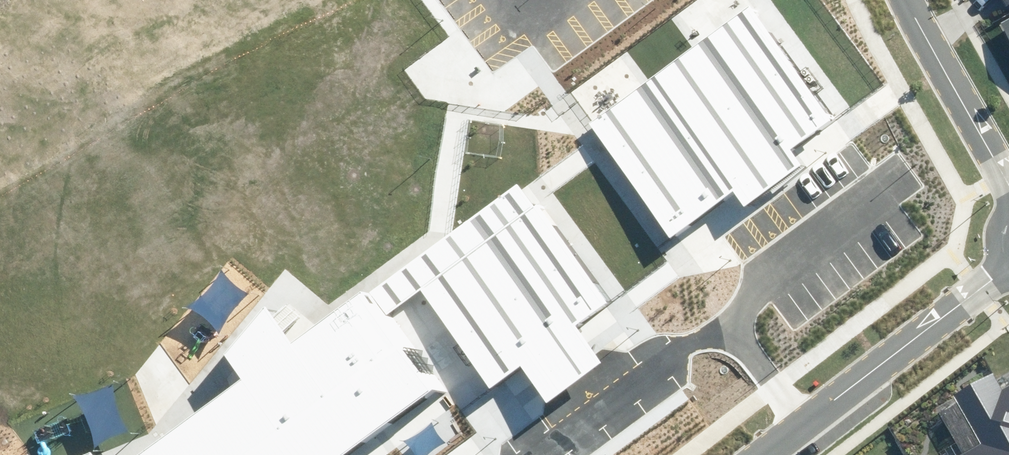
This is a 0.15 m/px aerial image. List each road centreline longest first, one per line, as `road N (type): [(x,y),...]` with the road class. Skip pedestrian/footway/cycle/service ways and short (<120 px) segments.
road 1 (tertiary): [(1007,264),(764,454)]
road 2 (residential): [(1008,185),(909,0)]

